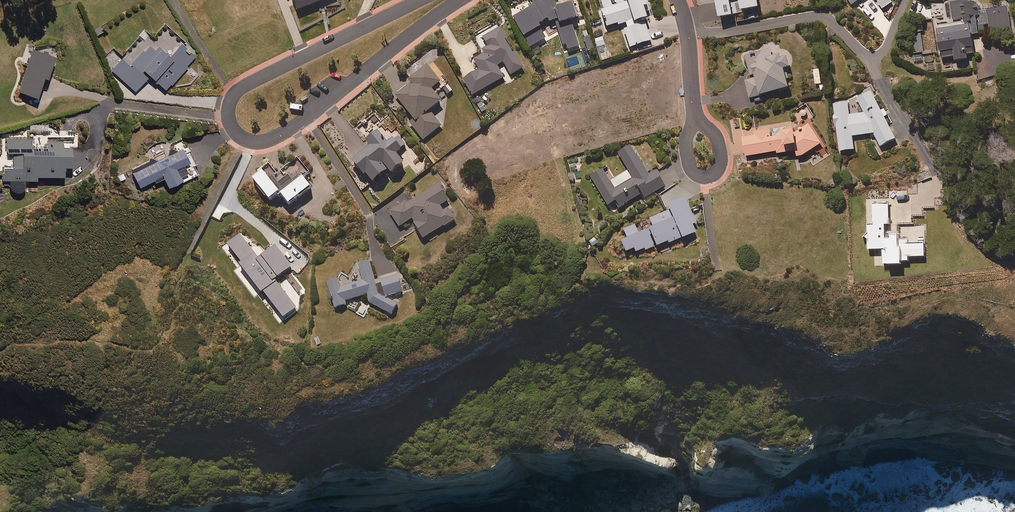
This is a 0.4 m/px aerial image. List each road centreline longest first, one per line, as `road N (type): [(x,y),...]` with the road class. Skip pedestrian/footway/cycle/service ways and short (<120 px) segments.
road 1 (residential): [(420,0),(241,88),(229,108),(236,133),(265,142),(282,134),(460,0)]
road 2 (residential): [(694,113),(719,144),(719,166),(705,176),(689,165),(686,150),(693,124)]

